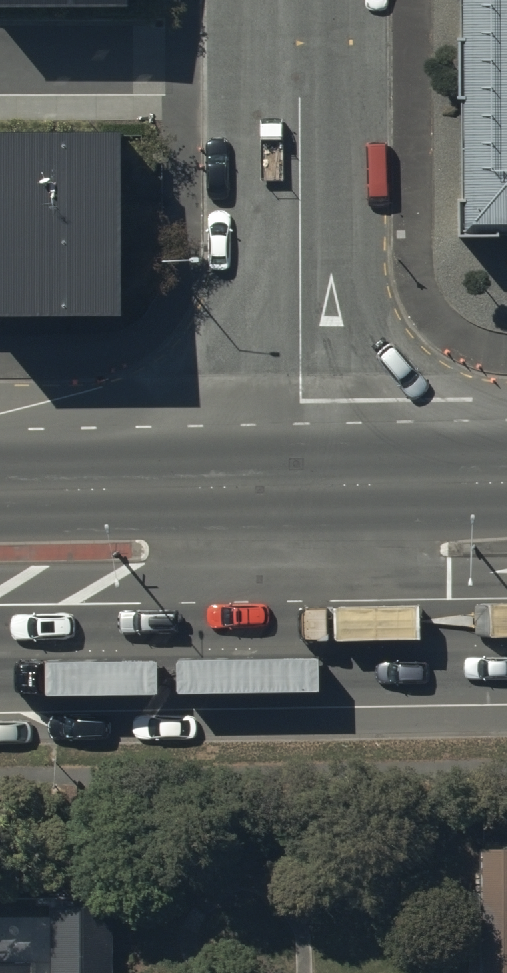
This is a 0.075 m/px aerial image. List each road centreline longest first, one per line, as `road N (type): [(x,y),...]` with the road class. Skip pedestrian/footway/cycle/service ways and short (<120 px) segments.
road 1 (tertiary): [(299,0),(302,487)]
road 2 (trunk): [(305,650),(0,654)]
road 3 (trunk): [(0,492),(302,487)]
road 4 (trunk): [(302,487),(506,485)]
road 5 (trunk): [(506,646),(305,650)]
road 6 (tertiary): [(302,487),(305,650)]

